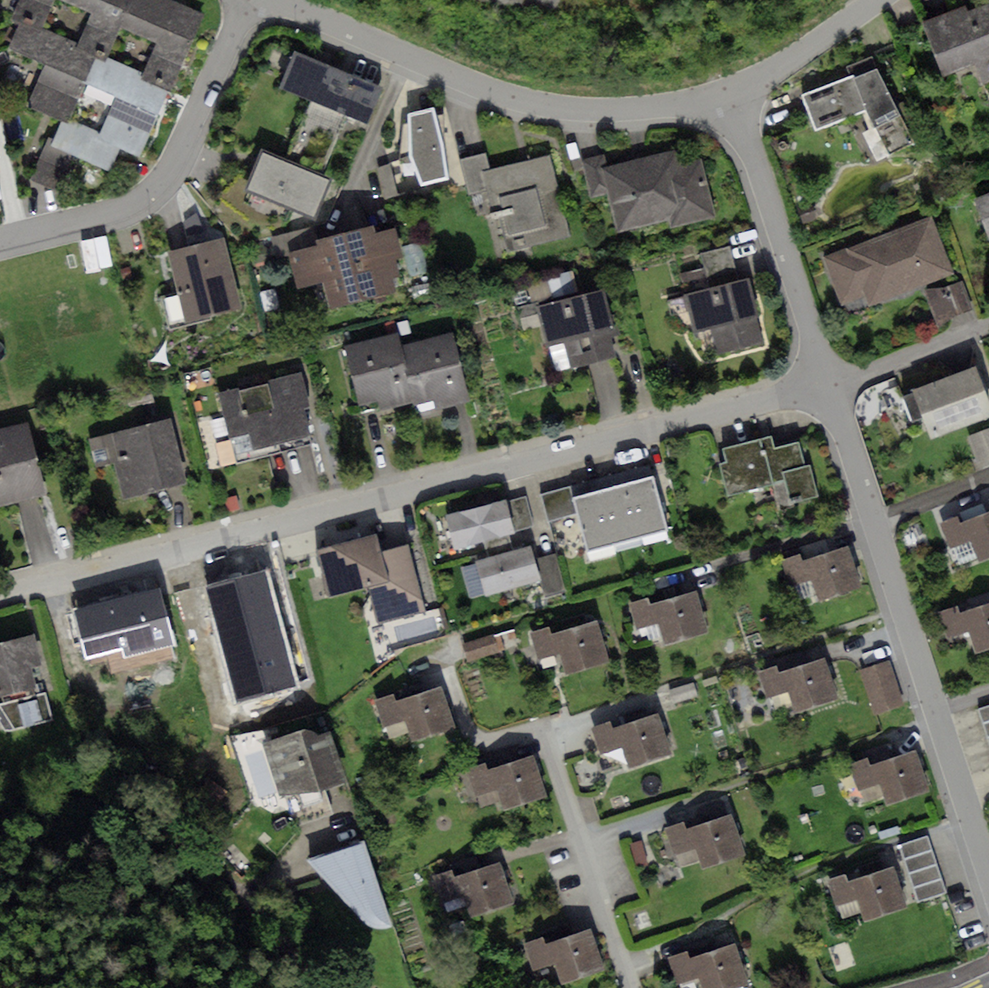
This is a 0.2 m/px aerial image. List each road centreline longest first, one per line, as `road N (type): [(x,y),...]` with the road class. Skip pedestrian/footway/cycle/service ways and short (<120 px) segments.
road 1 (residential): [(0,594),(828,388)]
road 2 (residential): [(731,92),(621,111),(530,104),(270,0)]
road 3 (residential): [(0,243),(137,209),(157,196),(249,0)]
road 4 (residential): [(828,388),(731,92)]
road 5 (residential): [(630,987),(545,735)]
road 6 (residential): [(932,709),(874,525)]
road 7 (residential): [(988,880),(932,709)]
road 8 (residential): [(731,92),(878,0)]
road 9 (residential): [(828,388),(988,323)]
road 10 (residential): [(874,525),(828,388)]
road 11 (residential): [(988,479),(874,525)]

